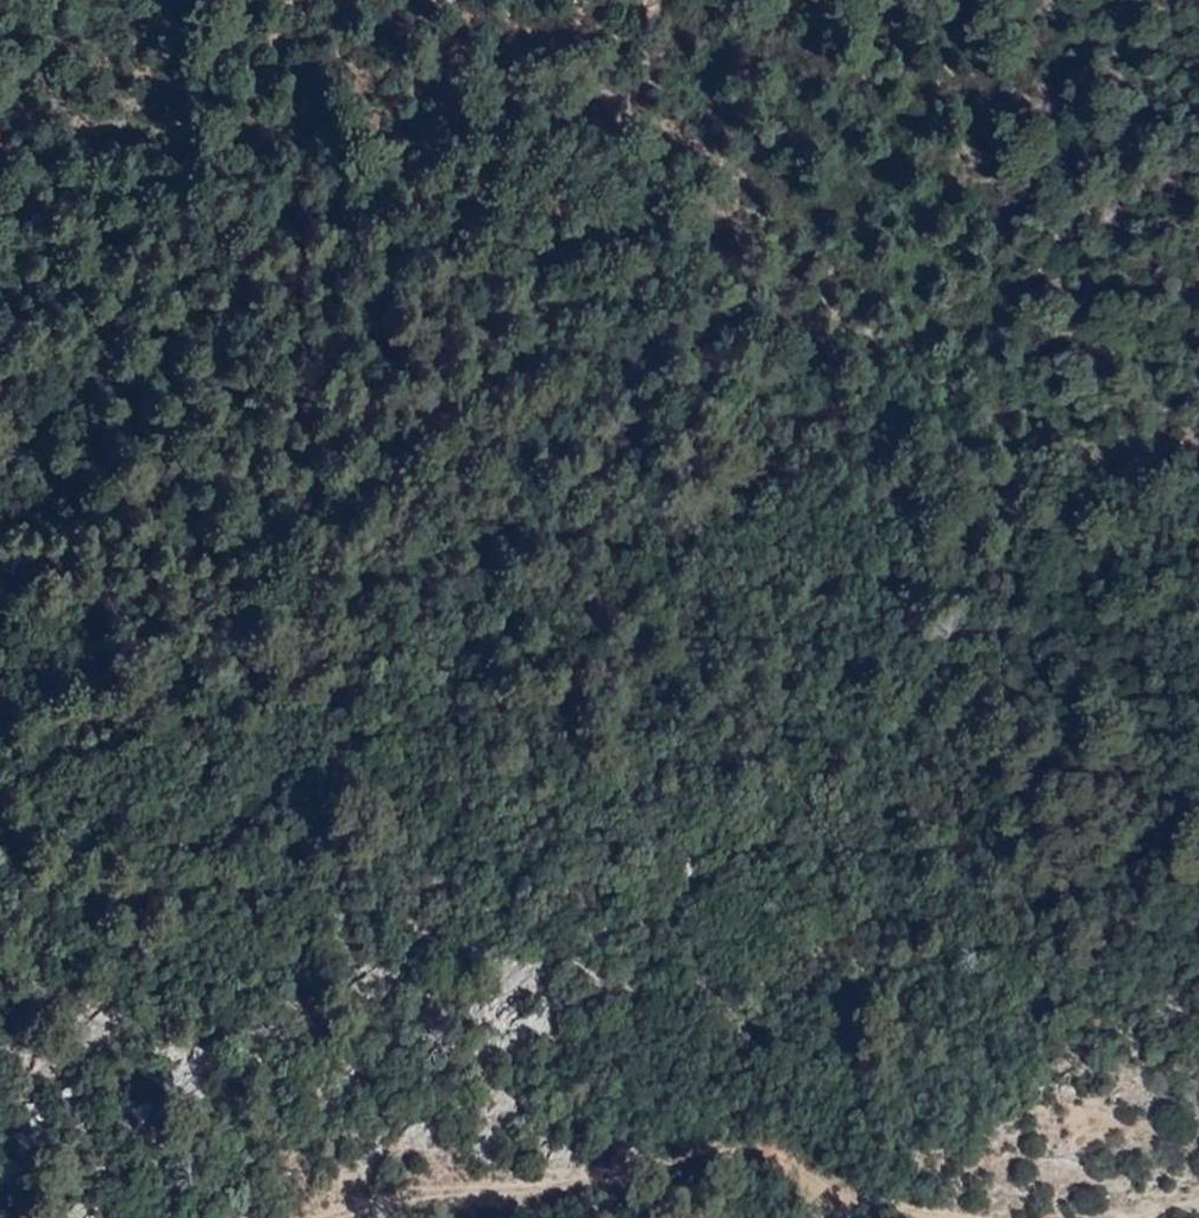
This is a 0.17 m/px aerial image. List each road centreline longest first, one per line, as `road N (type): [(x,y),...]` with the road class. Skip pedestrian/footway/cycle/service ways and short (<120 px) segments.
road 1 (track): [(392,1217),(558,1189),(743,1140),(777,1139),(845,1176)]
road 2 (track): [(808,1217),(845,1176),(998,1217)]

